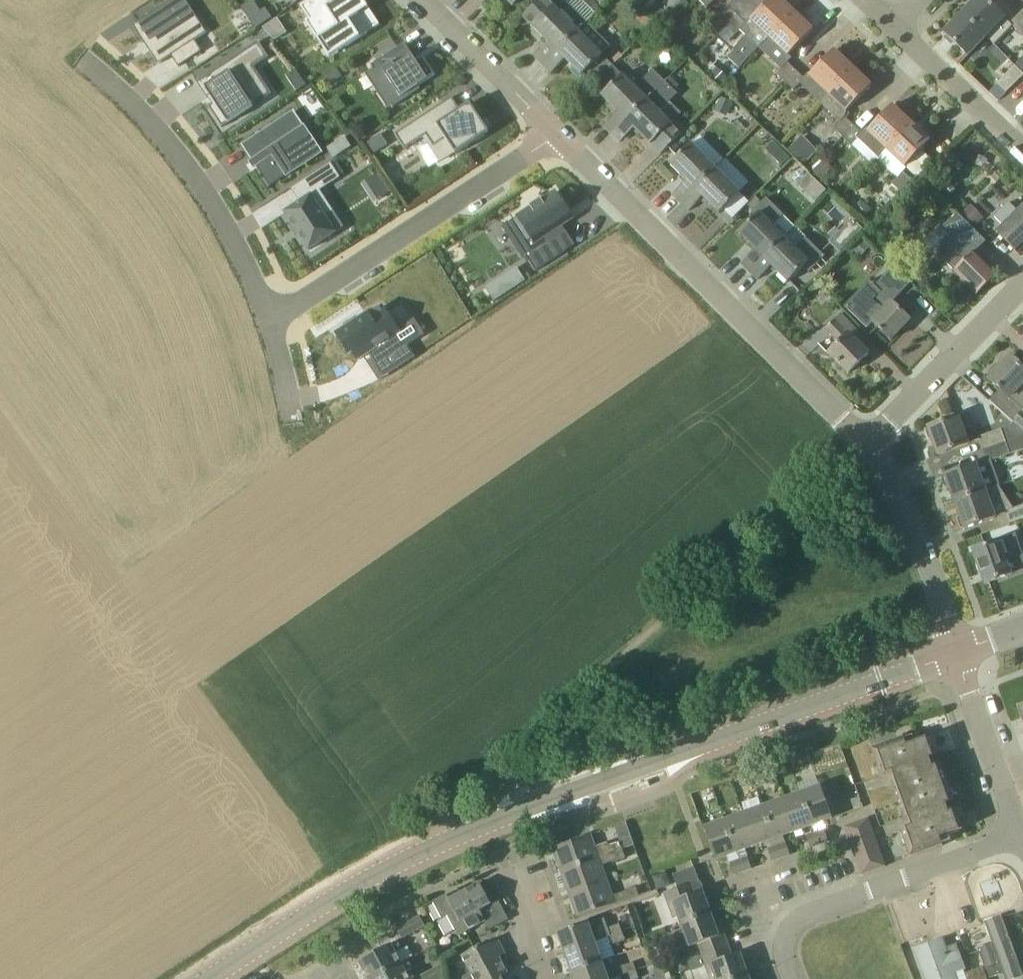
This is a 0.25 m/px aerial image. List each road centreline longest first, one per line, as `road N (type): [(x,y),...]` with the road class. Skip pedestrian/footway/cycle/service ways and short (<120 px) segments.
road 1 (tertiary): [(209,978),(361,881),(448,839),(958,653)]
road 2 (residential): [(867,443),(554,131)]
road 3 (residential): [(278,316),(554,131)]
road 4 (residential): [(94,71),(189,164),(278,316)]
road 5 (residential): [(791,978),(789,940),(812,912),(1021,836)]
road 6 (residential): [(958,653),(924,558),(867,443)]
road 7 (residential): [(867,443),(1022,286)]
road 8 (residential): [(1021,836),(958,653)]
road 9 (residential): [(554,131),(423,0)]
road 10 (residential): [(1022,151),(893,29)]
road 11 (residential): [(547,978),(531,947),(537,912),(518,868)]

